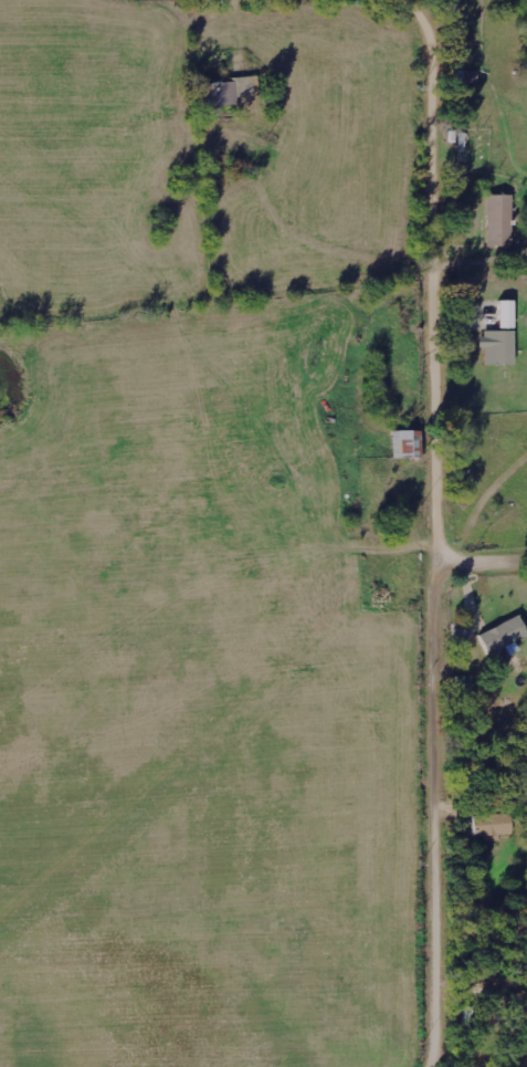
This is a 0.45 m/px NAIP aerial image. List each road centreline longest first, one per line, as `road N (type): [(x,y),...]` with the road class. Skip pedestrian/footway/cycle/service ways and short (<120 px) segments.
road 1 (residential): [(473,566),(456,555),(452,0)]
road 2 (residential): [(438,1066),(446,984),(444,594),(455,572),(526,563)]

